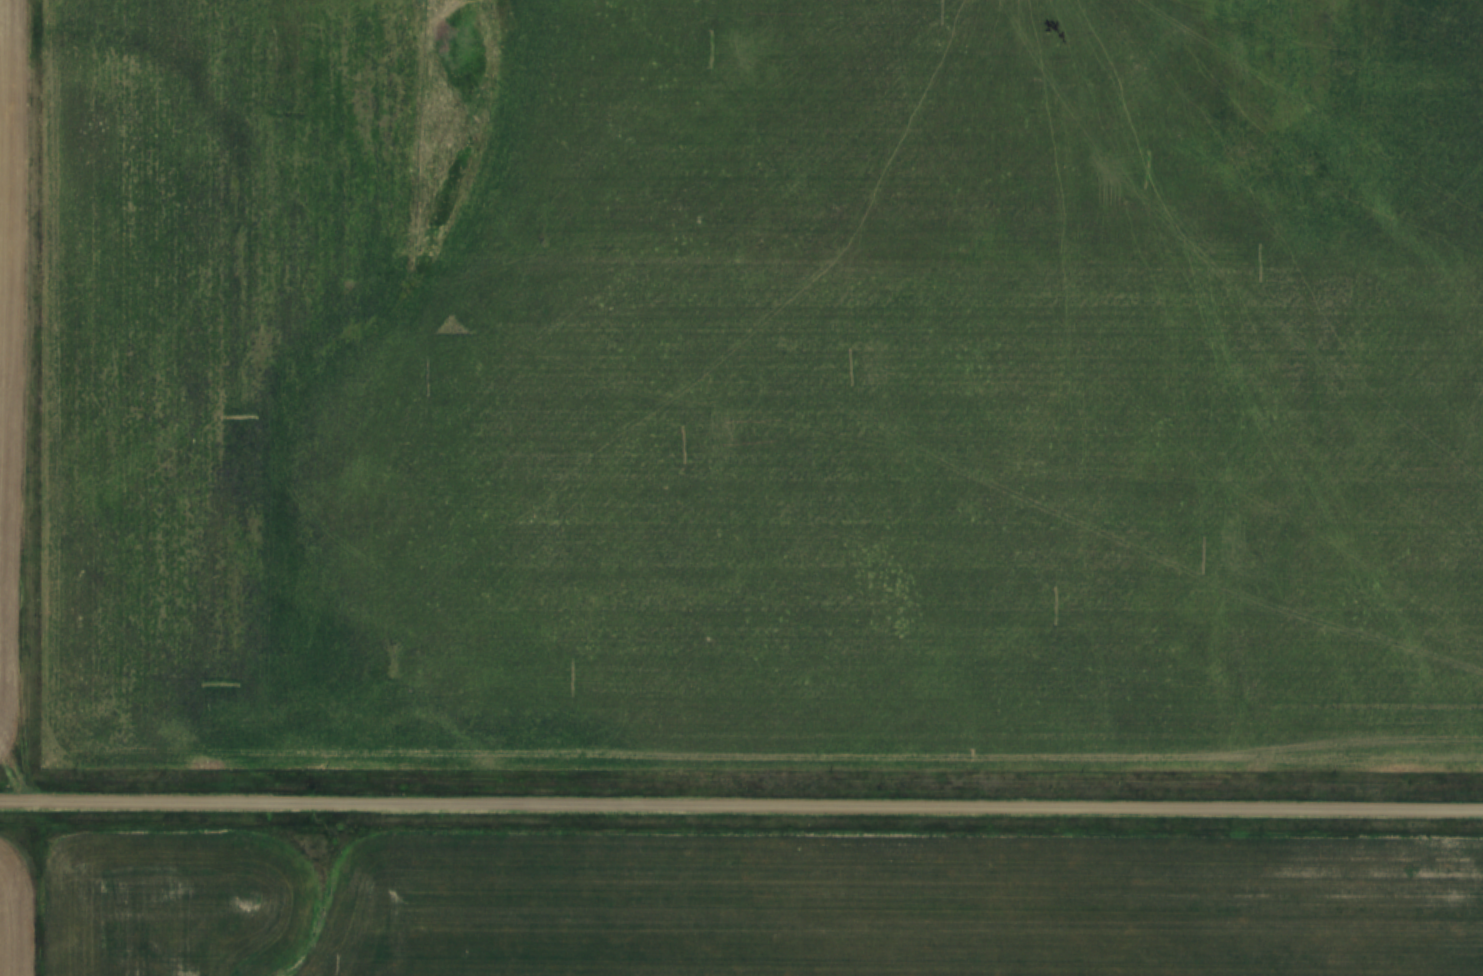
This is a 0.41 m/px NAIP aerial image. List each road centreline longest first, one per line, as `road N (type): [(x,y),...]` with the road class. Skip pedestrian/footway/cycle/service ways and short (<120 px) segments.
road 1 (track): [(0,803),(1482,813)]
road 2 (track): [(27,803),(33,0)]

